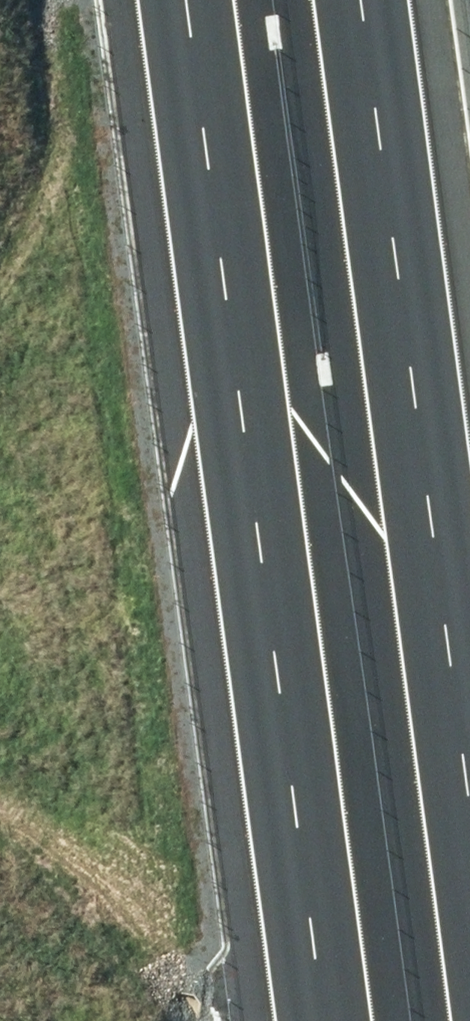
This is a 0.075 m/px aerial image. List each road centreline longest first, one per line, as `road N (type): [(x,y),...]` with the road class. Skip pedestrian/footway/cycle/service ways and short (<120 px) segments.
road 1 (motorway): [(323,1020),(181,0)]
road 2 (motorway): [(369,0),(469,767)]

